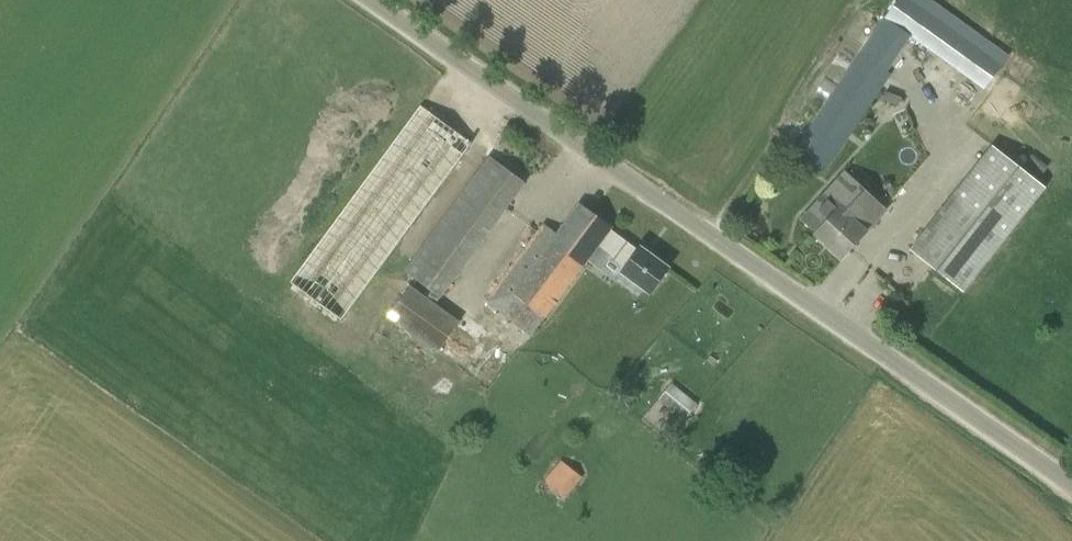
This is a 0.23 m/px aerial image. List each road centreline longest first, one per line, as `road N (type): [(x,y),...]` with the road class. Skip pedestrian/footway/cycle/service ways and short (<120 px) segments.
road 1 (unclassified): [(1071,485),(371,0)]

